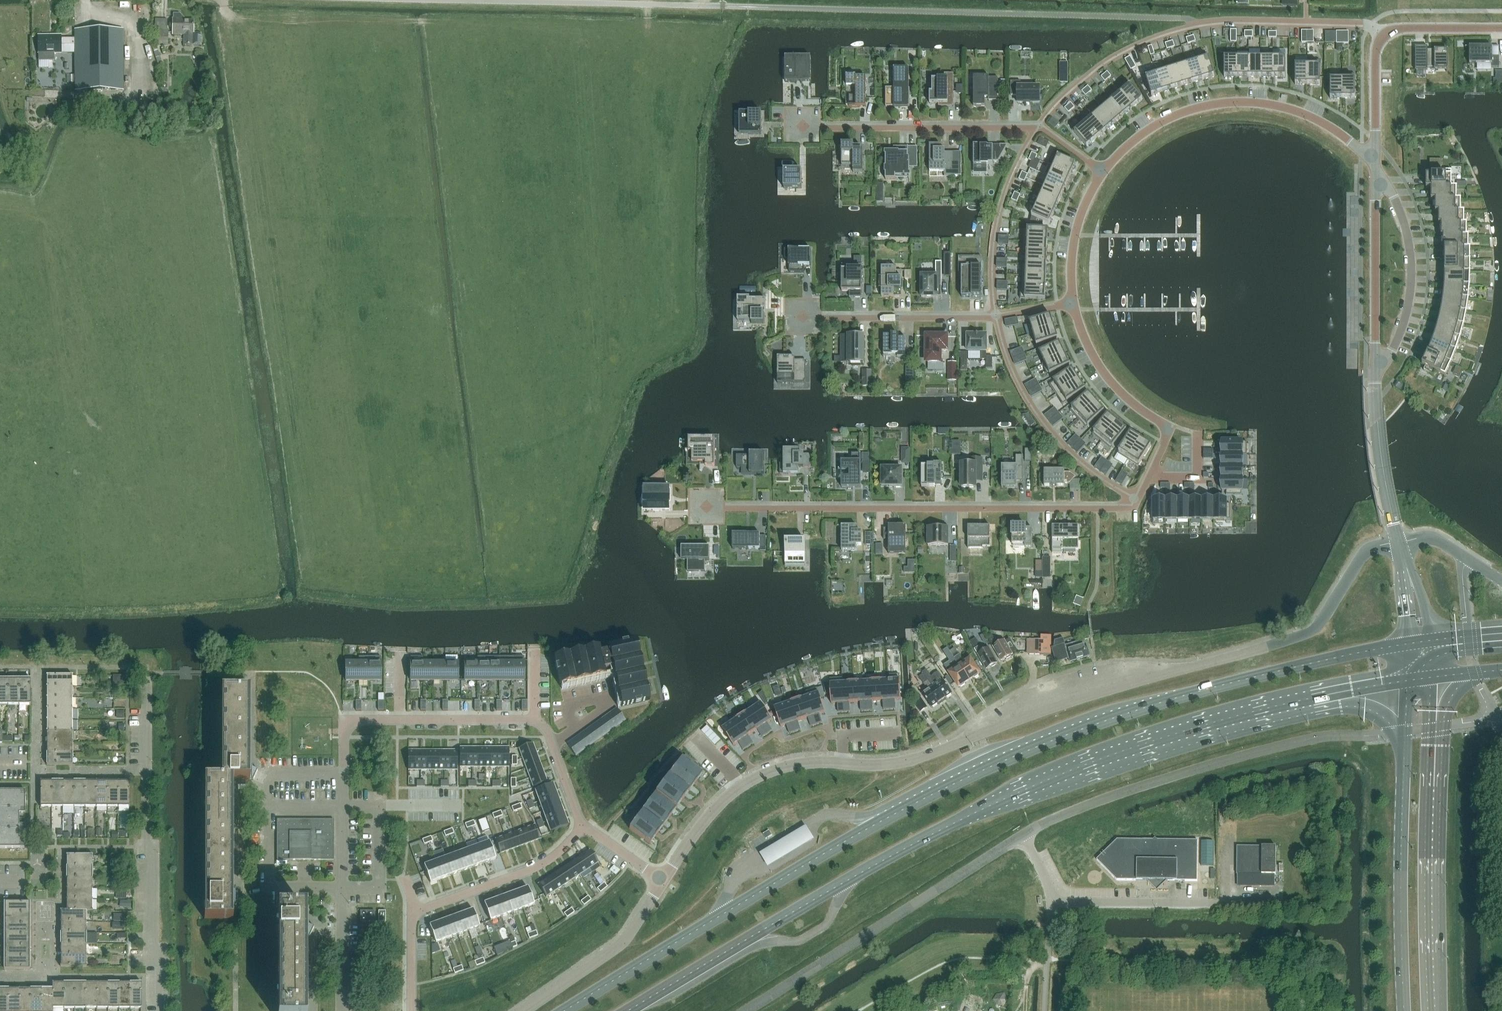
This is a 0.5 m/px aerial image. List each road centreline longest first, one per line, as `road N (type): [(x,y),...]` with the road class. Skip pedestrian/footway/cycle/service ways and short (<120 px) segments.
road 1 (tertiary): [(664,880),(716,808),(770,771),(906,761),(1097,693),(1305,634),(1365,553),(1398,542)]
road 2 (primary): [(627,1010),(988,806),(1131,748),(1312,698)]
road 3 (unclassified): [(746,1010),(1058,817),(1302,740),(1396,732)]
road 4 (residential): [(1074,302),(1108,378),(1170,427),(1133,506),(707,507)]
road 5 (primary): [(1410,643),(1214,687),(1098,723),(892,816)]
road 6 (residential): [(583,826),(549,734),(528,719),(344,720),(342,774)]
road 7 (residential): [(803,126),(1034,126),(1104,172)]
road 8 (residential): [(1376,169),(1317,120),(1242,102),(1159,123),(1104,172)]
road 9 (unclassified): [(746,6),(445,0)]
road 10 (residential): [(412,1010),(413,922),(420,912),(534,869),(583,826)]
road 11 (residential): [(803,316),(996,315),(1074,302)]
road 12 (tertiary): [(1376,169),(1376,51),(1385,35),(1409,27),(1501,28)]
road 13 (primary): [(1404,761),(1404,1010)]
road 14 (primary): [(1428,1010),(1428,767)]
road 15 (residential): [(342,1010),(342,774)]
road 16 (residential): [(1376,169),(1404,222),(1411,279),(1400,334),(1375,376)]
road 17 (tertiary): [(1375,376),(1376,169)]
road 18 (primary): [(892,816),(720,916)]
road 19 (tertiary): [(524,1010),(617,947),(664,880)]
road 20 (primary): [(720,916),(565,1010)]
road 21 (tertiary): [(1398,542),(1375,376)]
road 22 (residential): [(1104,172),(1075,235),(1074,302)]

